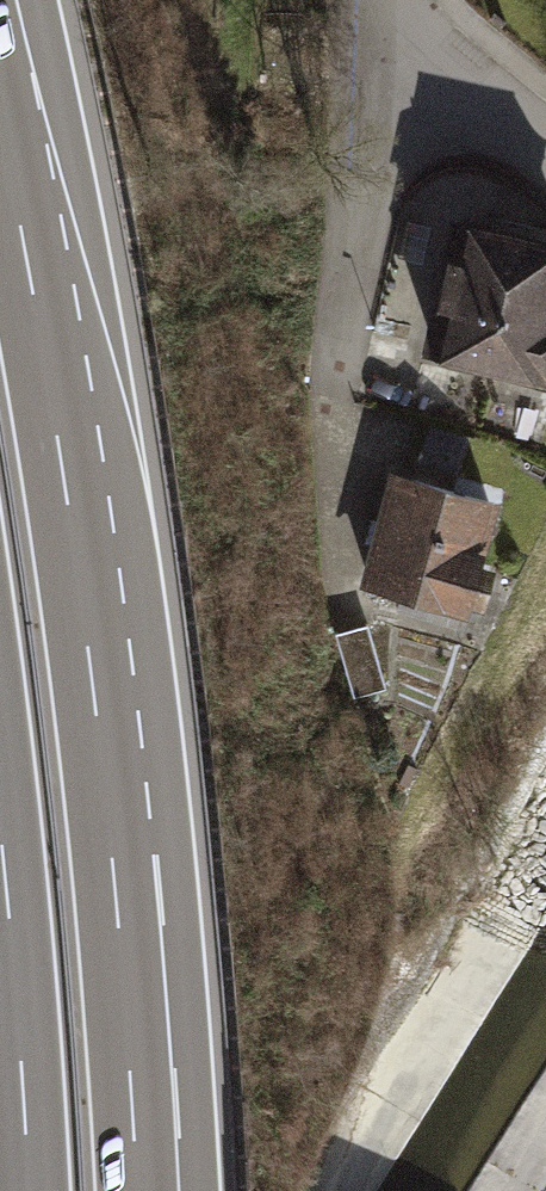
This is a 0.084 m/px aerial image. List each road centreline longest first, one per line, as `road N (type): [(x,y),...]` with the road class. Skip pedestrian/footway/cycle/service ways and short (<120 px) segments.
road 1 (motorway): [(157,1190),(141,954),(98,558),(0,27)]
road 2 (residential): [(382,0),(426,60),(545,157)]

